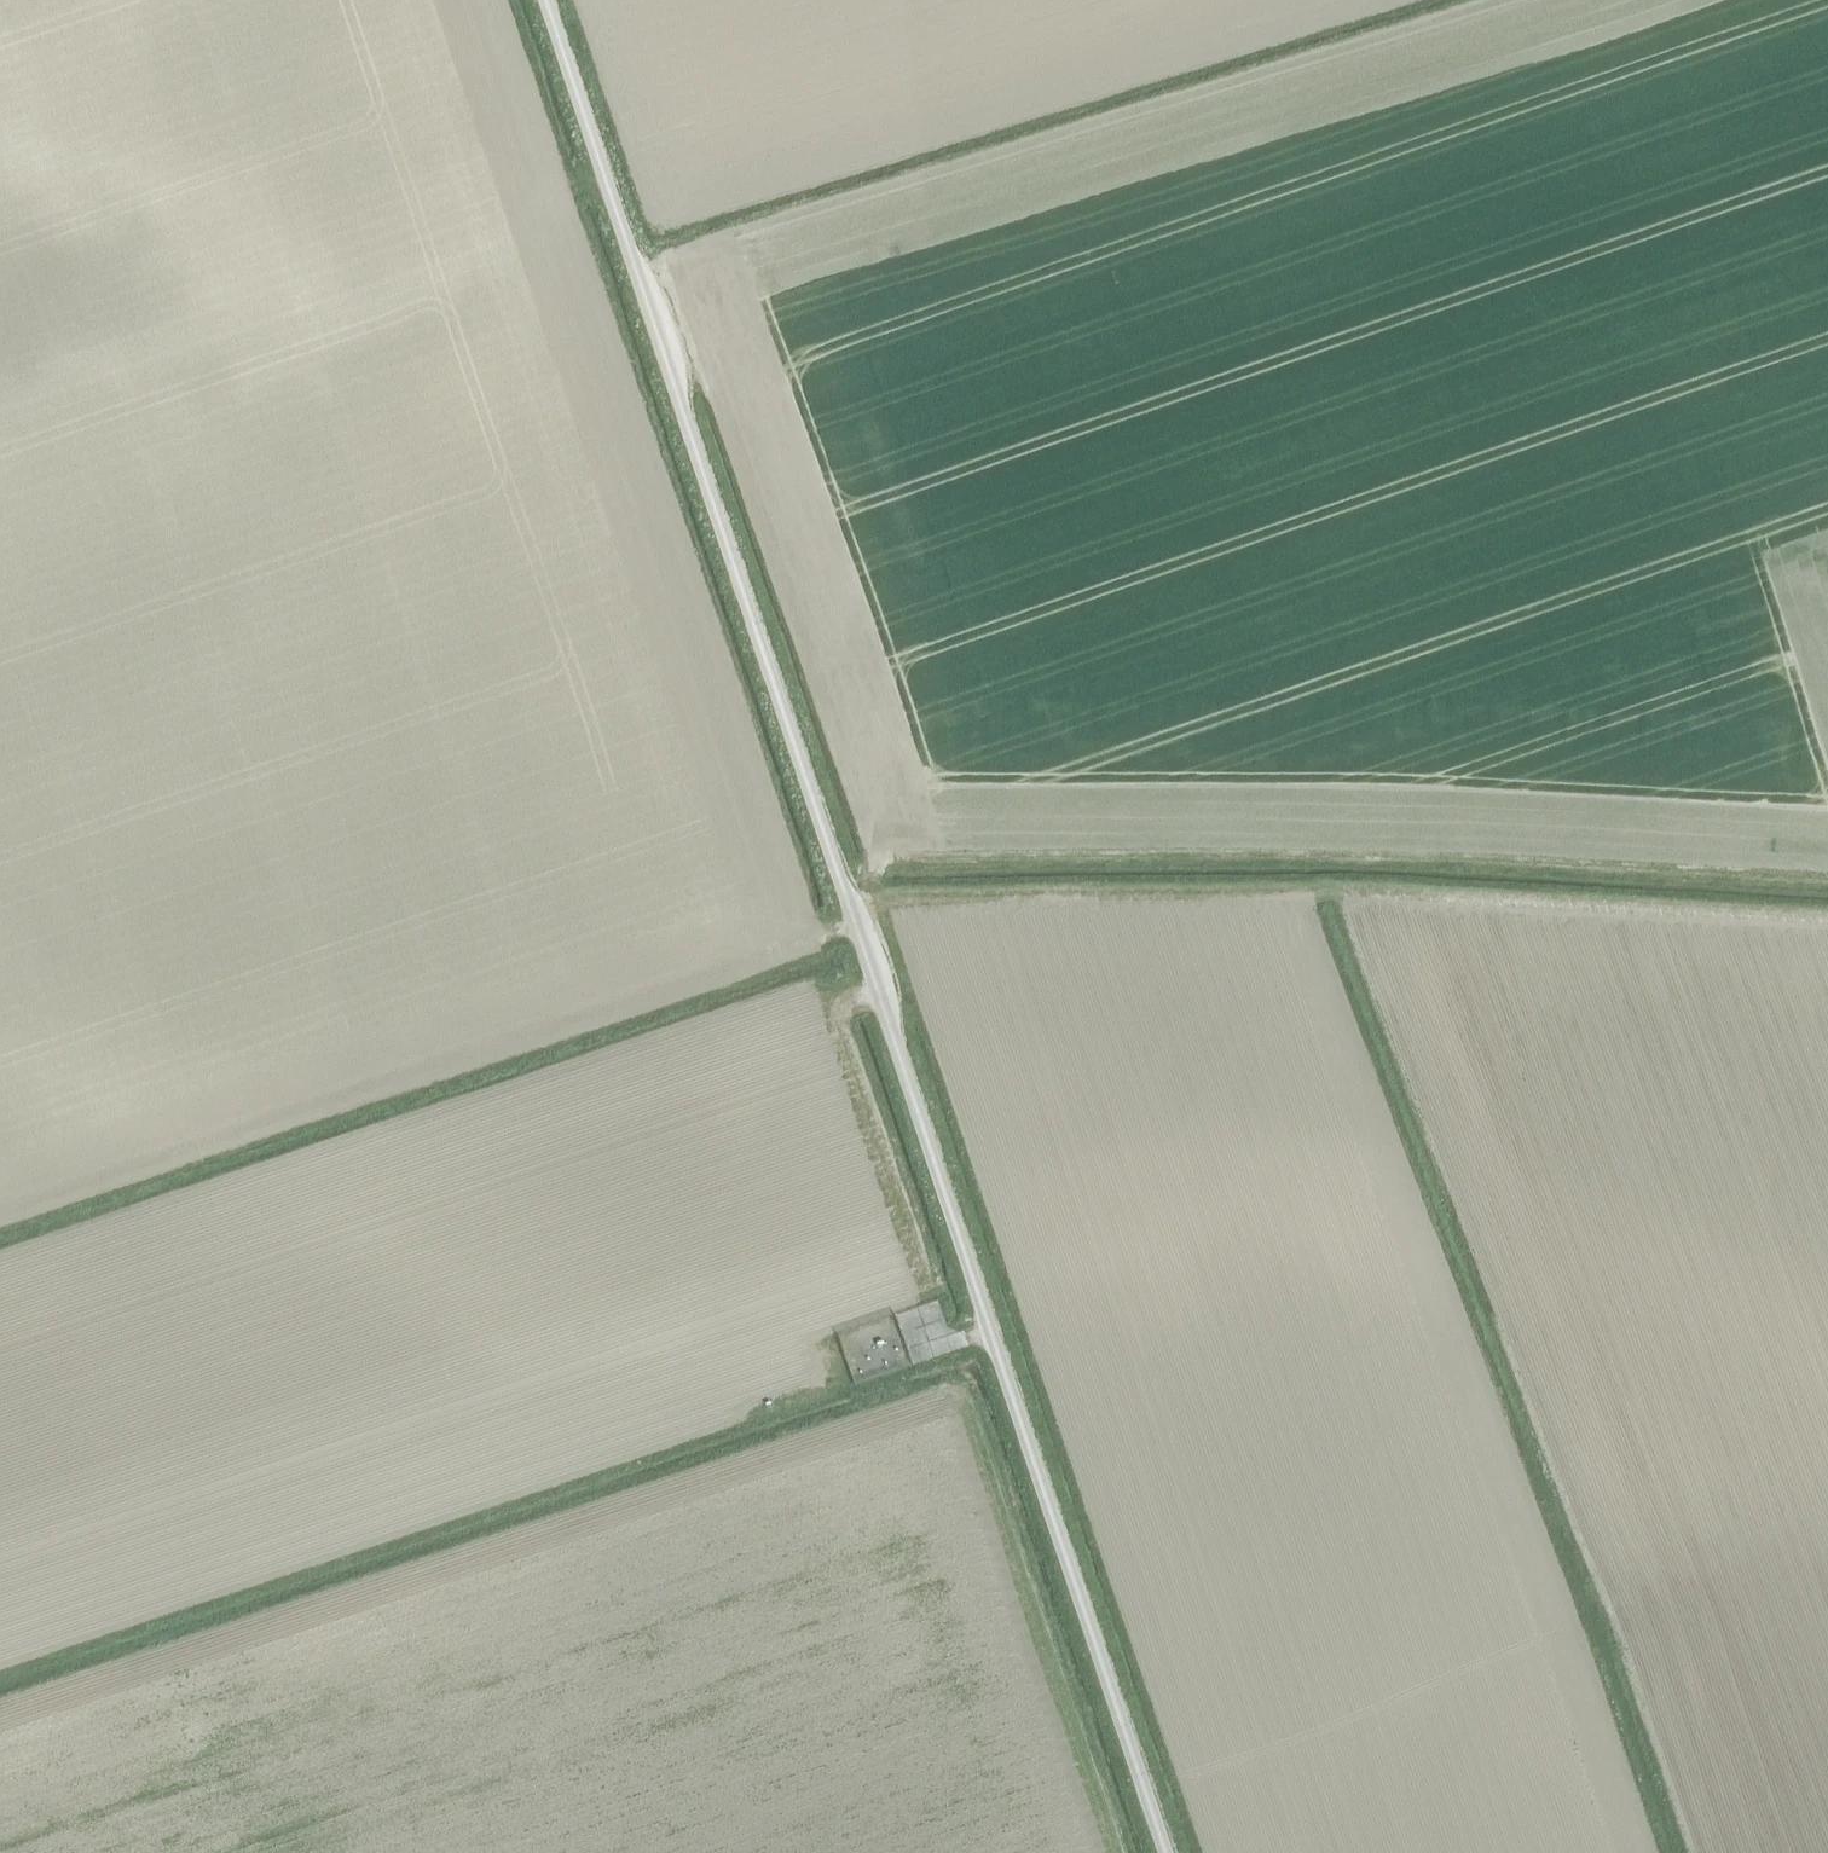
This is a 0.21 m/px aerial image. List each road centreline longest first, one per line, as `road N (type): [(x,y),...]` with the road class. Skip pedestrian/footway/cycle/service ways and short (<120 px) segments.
road 1 (unclassified): [(1165,1852),(544,0)]

